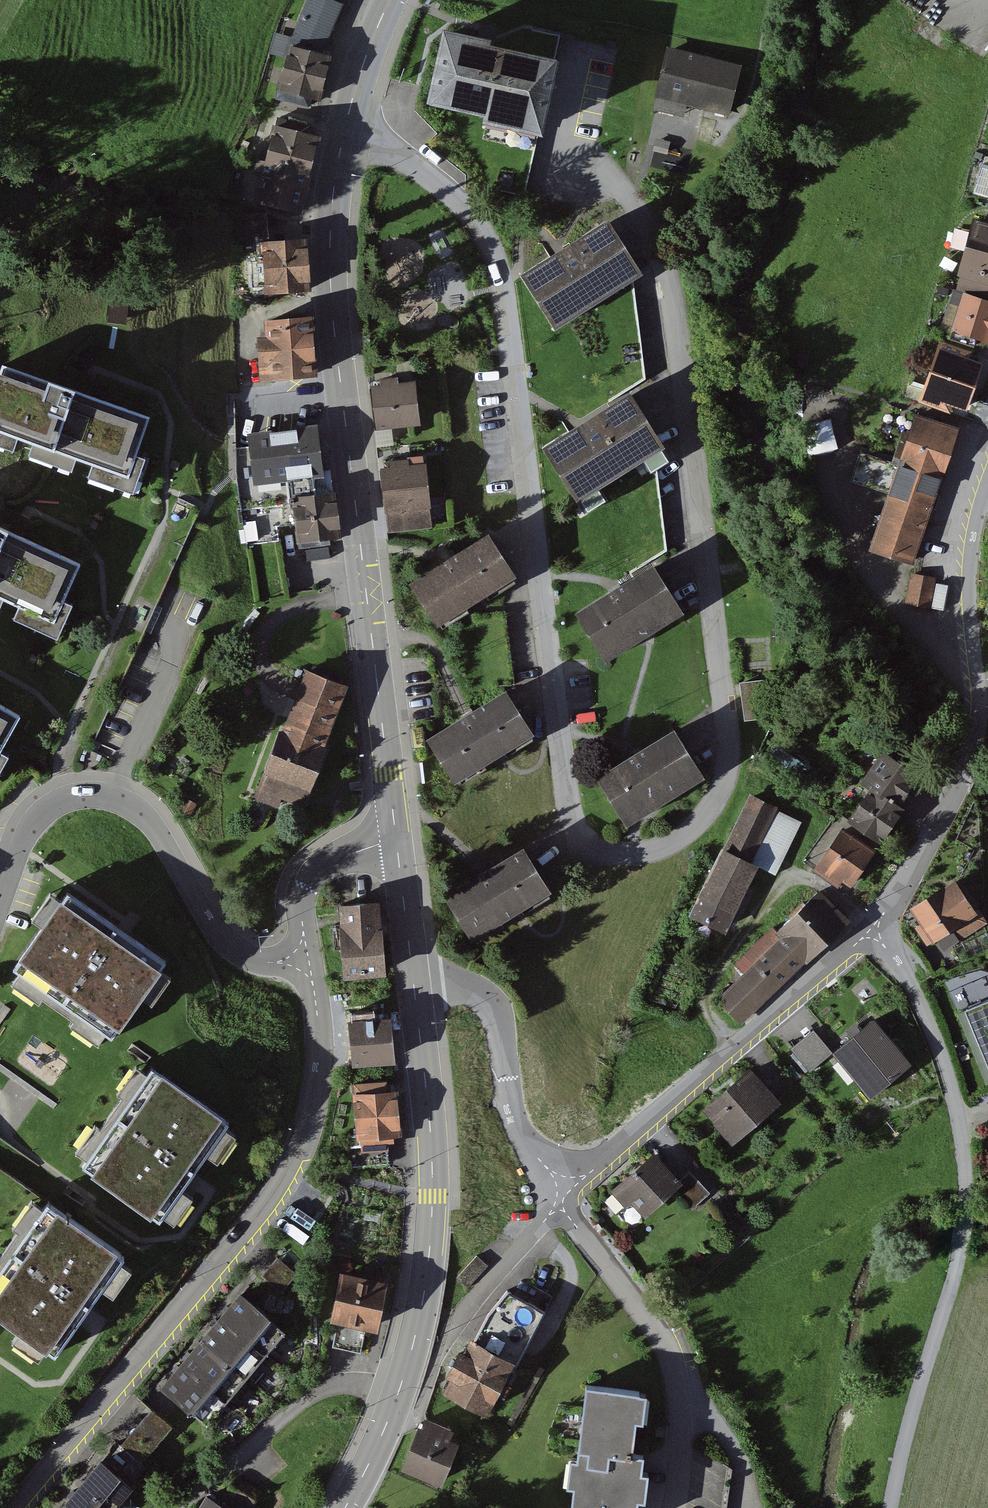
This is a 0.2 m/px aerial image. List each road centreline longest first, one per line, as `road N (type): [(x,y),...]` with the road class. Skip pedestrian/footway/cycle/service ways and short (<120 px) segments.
road 1 (tertiary): [(390,0),(346,125),(327,270),(396,842)]
road 2 (residential): [(299,960),(312,984),(321,1036),(315,1108),(300,1148),(263,1206),(15,1507)]
road 3 (unclassified): [(873,933),(901,966),(942,1054),(967,1177),(953,1284),(892,1507)]
road 4 (tertiary): [(415,985),(431,1118),(428,1276),(390,1417),(345,1507)]
road 5 (residential): [(987,484),(969,579),(976,735),(939,826),(873,933)]
road 6 (residential): [(299,960),(255,960),(237,951),(216,930),(157,832),(129,805),(100,796),(63,800),(37,818),(0,906)]
road 7 (residential): [(873,933),(561,1193)]
road 8 (residential): [(675,1507),(682,1430),(672,1360),(575,1225),(561,1193)]
road 9 (residential): [(561,1193),(518,1123),(497,1012),(486,996),(448,982),(415,985)]
road 10 (residential): [(396,842),(315,870),(303,900),(299,960)]
road 11 (tertiary): [(396,842),(415,985)]

